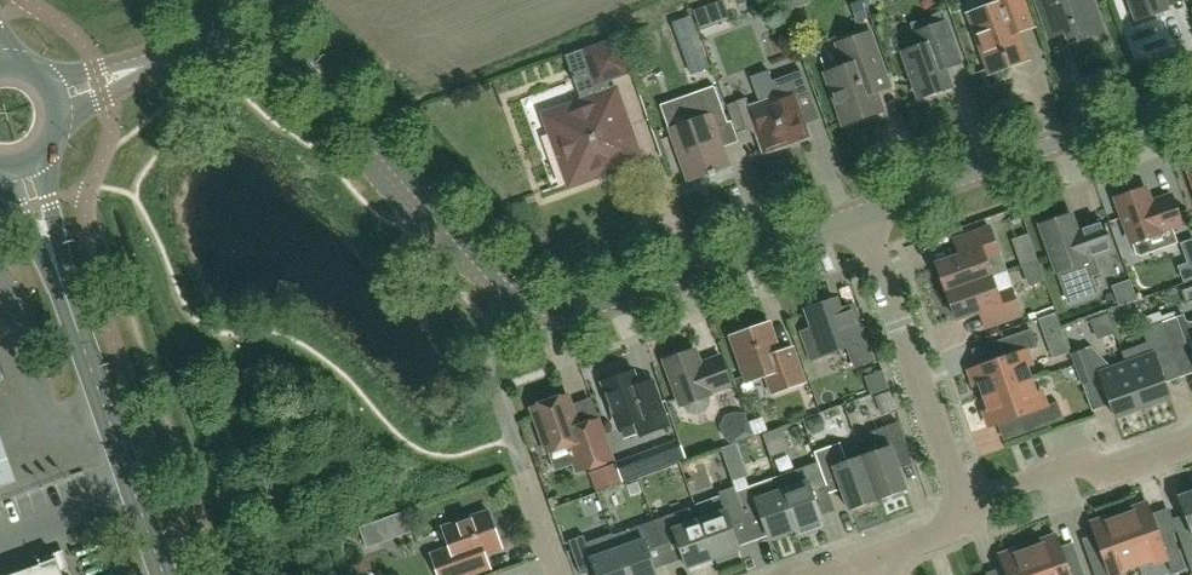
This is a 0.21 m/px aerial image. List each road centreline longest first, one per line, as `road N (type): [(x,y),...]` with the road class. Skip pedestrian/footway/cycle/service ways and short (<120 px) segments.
road 1 (tertiary): [(55,97),(228,40),(271,43),(321,82),(504,288),(565,313),(600,308),(861,214)]
road 2 (secondary): [(167,574),(22,167)]
road 3 (tertiary): [(861,214),(1191,95)]
road 4 (residential): [(969,517),(861,214)]
road 5 (residential): [(969,517),(993,494),(1066,469),(1112,473),(1191,445)]

